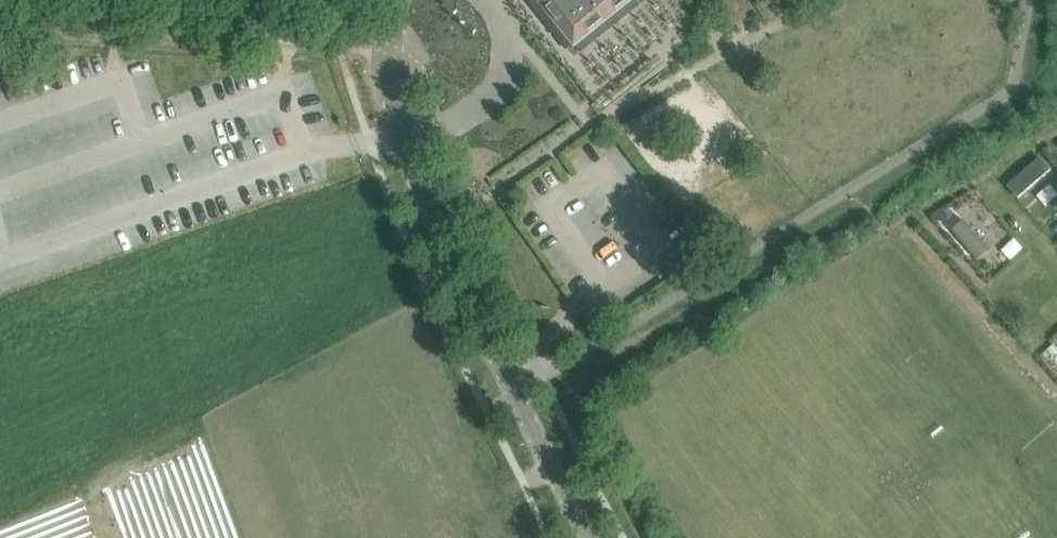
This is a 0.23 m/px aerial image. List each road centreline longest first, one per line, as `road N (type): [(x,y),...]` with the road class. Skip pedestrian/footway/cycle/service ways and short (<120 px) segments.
road 1 (unclassified): [(505,371),(403,138)]
road 2 (unclassified): [(486,0),(502,28),(500,74),(486,98),(443,130),(403,138)]
road 3 (unclassified): [(590,537),(505,371)]
road 4 (unclassified): [(403,138),(390,99),(392,1)]

